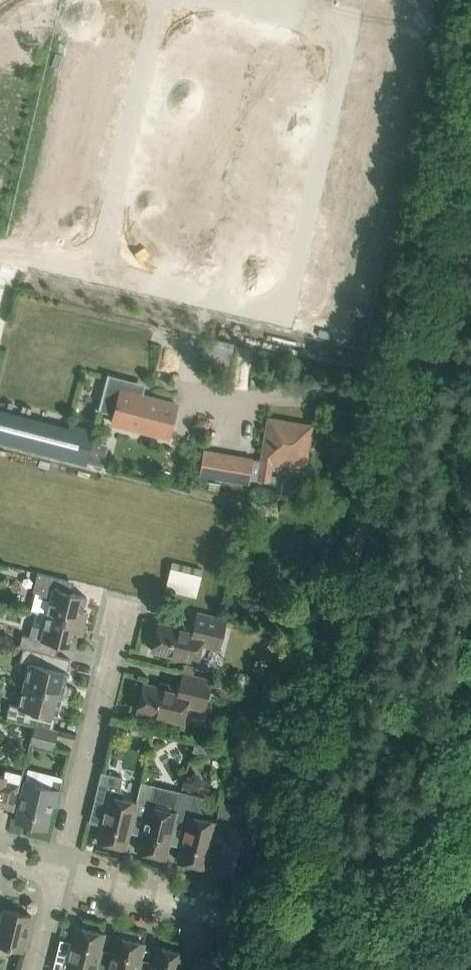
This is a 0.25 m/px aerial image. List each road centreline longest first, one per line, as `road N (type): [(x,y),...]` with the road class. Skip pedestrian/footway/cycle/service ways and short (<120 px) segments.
road 1 (residential): [(155,0),(88,291),(279,337),(346,46)]
road 2 (track): [(390,376),(470,38)]
road 3 (residential): [(56,879),(121,607)]
road 4 (residential): [(155,0),(346,46)]
road 5 (residential): [(227,920),(56,879)]

